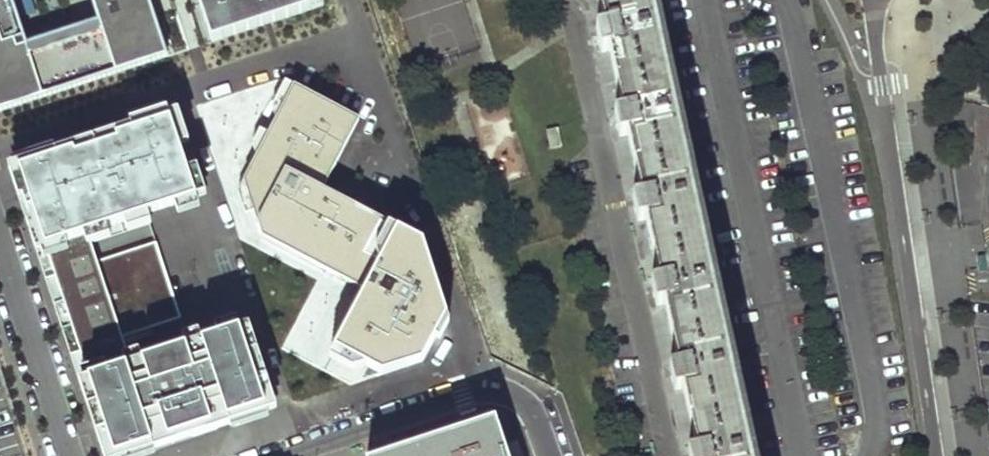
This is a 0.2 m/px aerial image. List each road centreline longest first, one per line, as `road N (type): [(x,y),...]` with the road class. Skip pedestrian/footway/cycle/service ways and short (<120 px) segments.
road 1 (residential): [(934,455),(871,0)]
road 2 (residential): [(300,455),(489,400),(515,409),(543,446)]
road 3 (residential): [(0,236),(73,455)]

